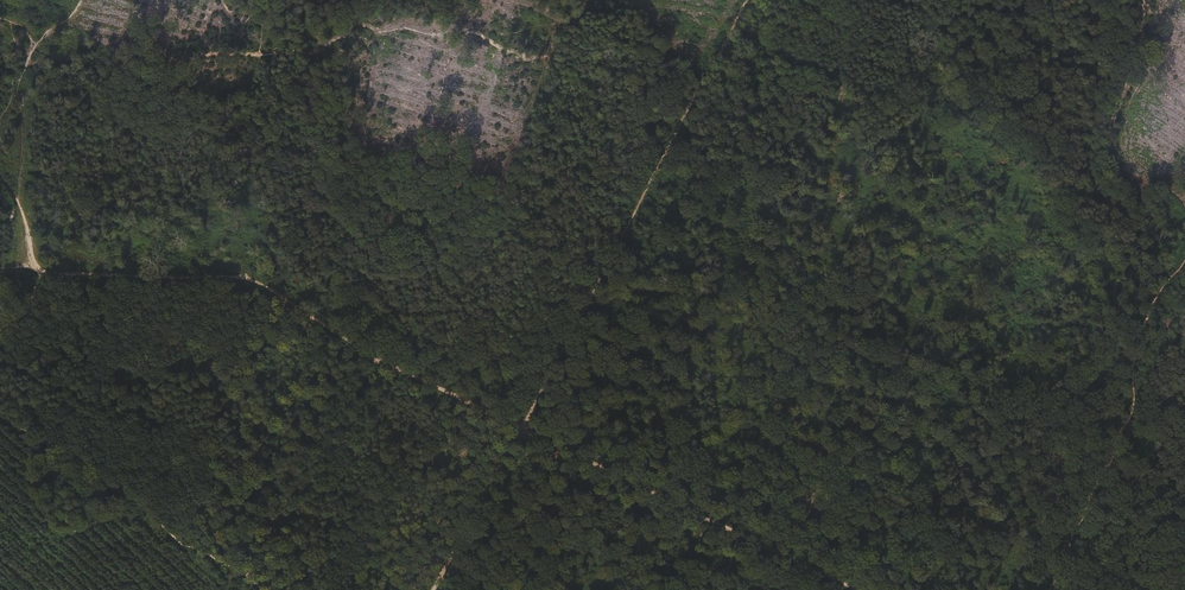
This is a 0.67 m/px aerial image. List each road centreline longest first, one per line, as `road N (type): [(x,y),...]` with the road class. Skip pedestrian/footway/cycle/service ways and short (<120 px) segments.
road 1 (track): [(10,177),(40,271),(246,276),(365,354),(524,427)]
road 2 (track): [(524,427),(753,0)]
road 3 (track): [(524,427),(855,589)]
road 4 (track): [(430,589),(524,427)]

